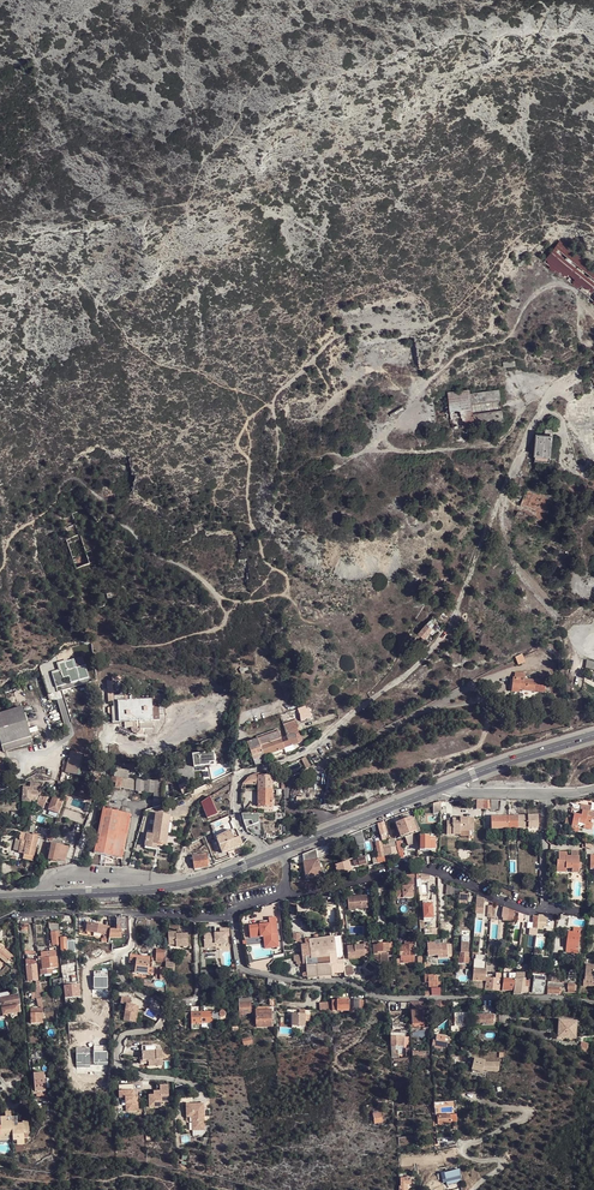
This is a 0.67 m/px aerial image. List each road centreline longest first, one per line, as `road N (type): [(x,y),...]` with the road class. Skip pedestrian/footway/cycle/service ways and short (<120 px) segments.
road 1 (track): [(0,571),(8,540),(48,511),(70,479),(106,501),(154,553),(219,596),(243,601),(288,593),(288,580),(265,561),(250,520),(250,462),(237,445),(250,418),(273,405)]
road 2 (track): [(593,317),(566,286),(537,293),(510,337),(454,360),(387,441),(399,451),(493,446),(525,404),(550,390)]
road 3 (residential): [(593,1002),(389,999),(347,982),(247,971),(234,912)]
road 4 (track): [(387,433),(357,453),(327,453),(290,473),(276,461),(278,393),(328,342),(377,319)]
road 5 (primary): [(285,849),(177,886),(0,897)]
road 6 (residential): [(544,909),(431,869),(284,892)]
road 7 (residential): [(0,920),(21,914),(234,912)]
road 8 (primary): [(449,783),(285,849)]
road 9 (primary): [(593,735),(449,783)]

